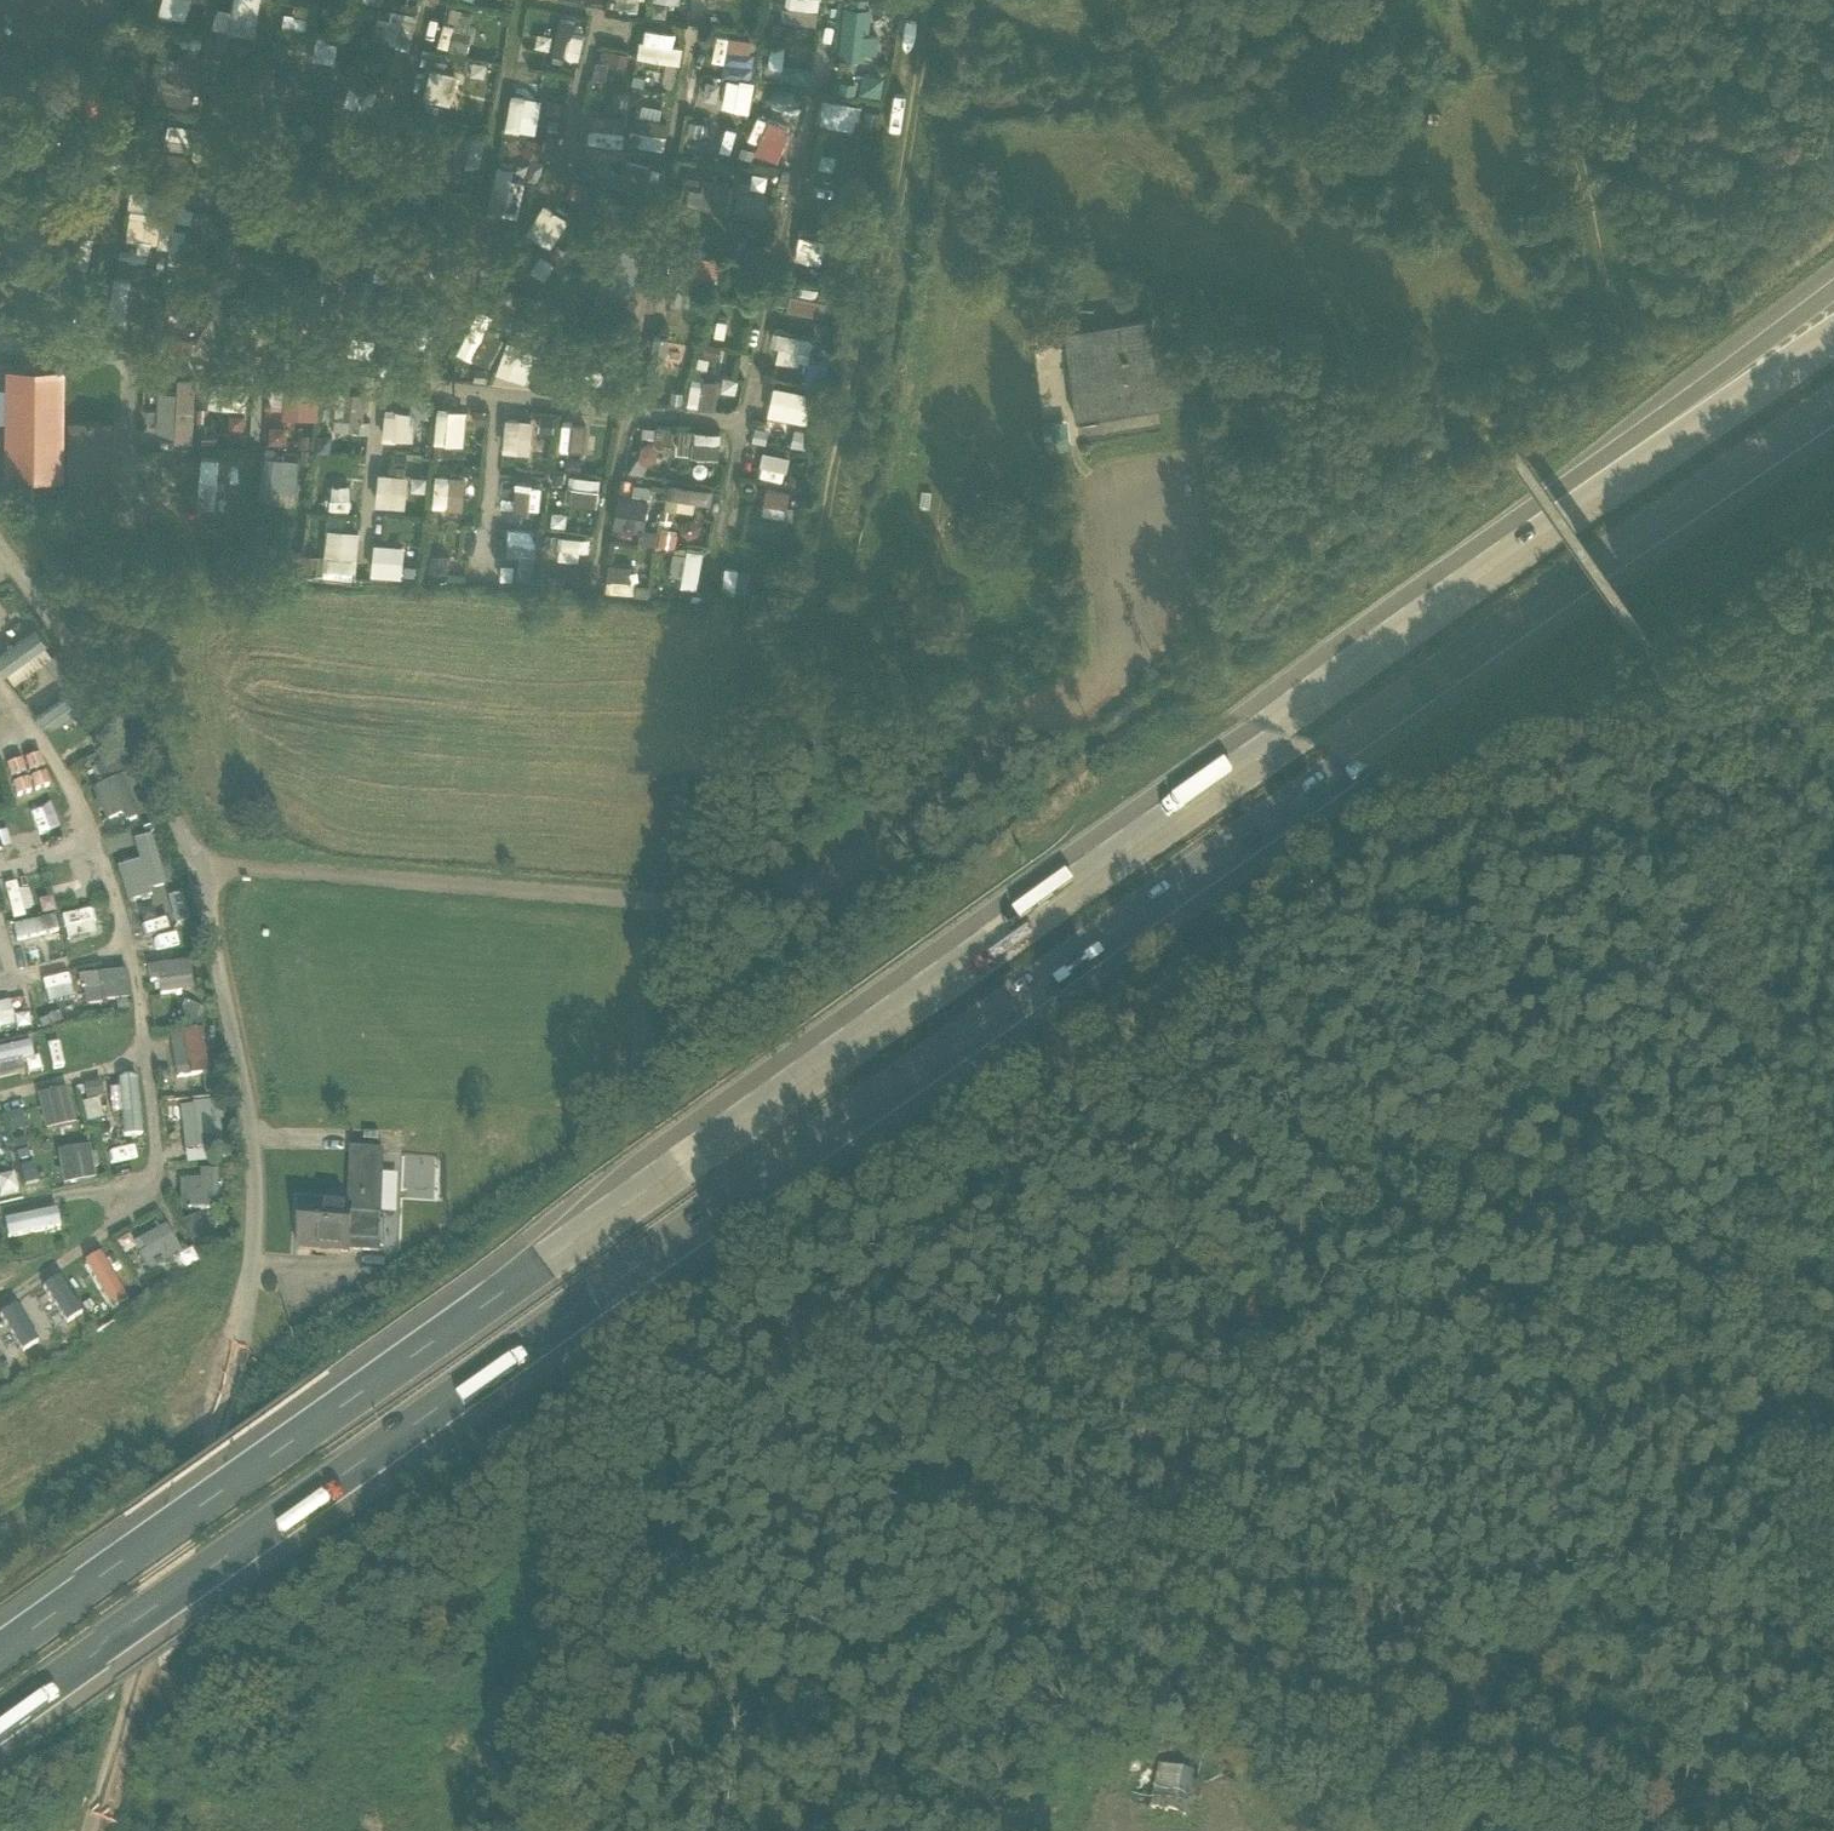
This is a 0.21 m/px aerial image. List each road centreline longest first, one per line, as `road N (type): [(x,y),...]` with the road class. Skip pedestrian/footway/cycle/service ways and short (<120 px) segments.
road 1 (motorway): [(0,1733),(1283,798),(1833,415)]
road 2 (motorway): [(1529,556),(0,1666)]
road 3 (track): [(595,1830),(641,1356),(937,1219),(1165,1034),(1675,688)]
road 4 (track): [(1564,0),(1606,330),(1348,513),(1214,650),(1015,807),(701,1033),(726,908)]
road 5 (unclassified): [(0,549),(119,710),(161,787),(223,980),(258,1216),(217,1443),(90,1830)]
road 6 (track): [(927,0),(726,908)]
road 7 (track): [(1675,688),(1704,839),(1765,1302),(1833,1544)]
road 8 (motorway): [(1833,306),(1567,495),(1529,556)]
road 9 (motorway): [(1833,348),(1529,556)]
road 10 (track): [(0,1508),(148,1435),(186,1432),(217,1443)]

